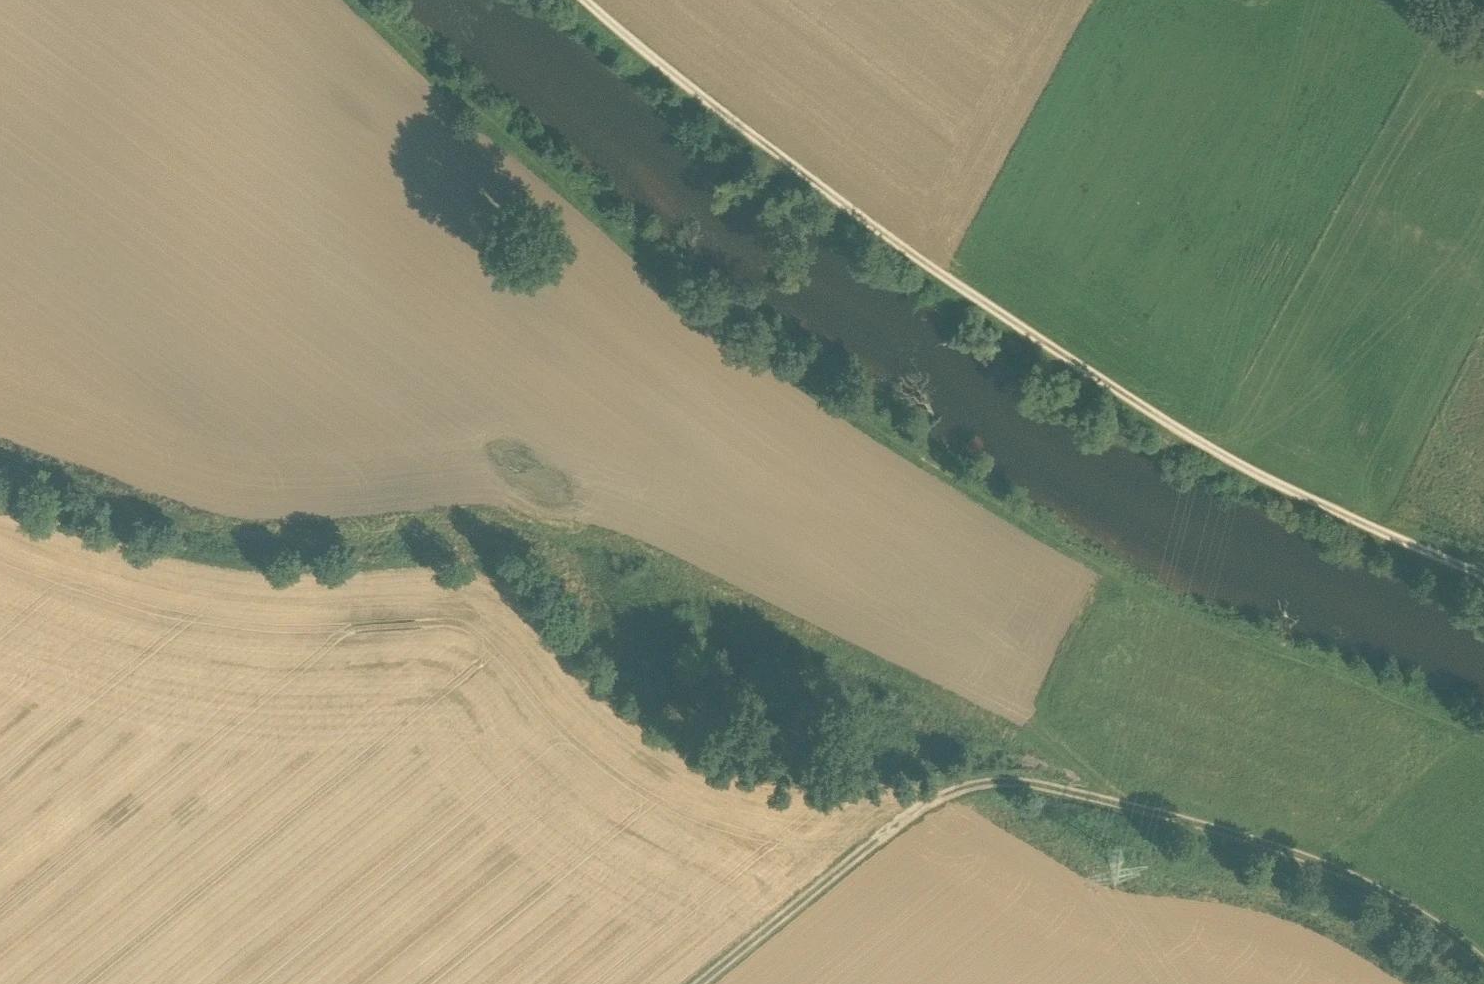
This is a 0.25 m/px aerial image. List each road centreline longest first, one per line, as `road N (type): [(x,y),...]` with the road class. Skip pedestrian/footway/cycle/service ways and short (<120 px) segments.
road 1 (track): [(1483,746),(1128,594),(817,400),(703,317),(338,0)]
road 2 (track): [(583,0),(797,175),(1238,474),(1483,581)]
road 3 (track): [(721,983),(946,804),(1015,788),(1129,808),(1312,864),(1392,901),(1483,964)]
road 4 (track): [(1128,594),(1009,749),(1129,808)]

